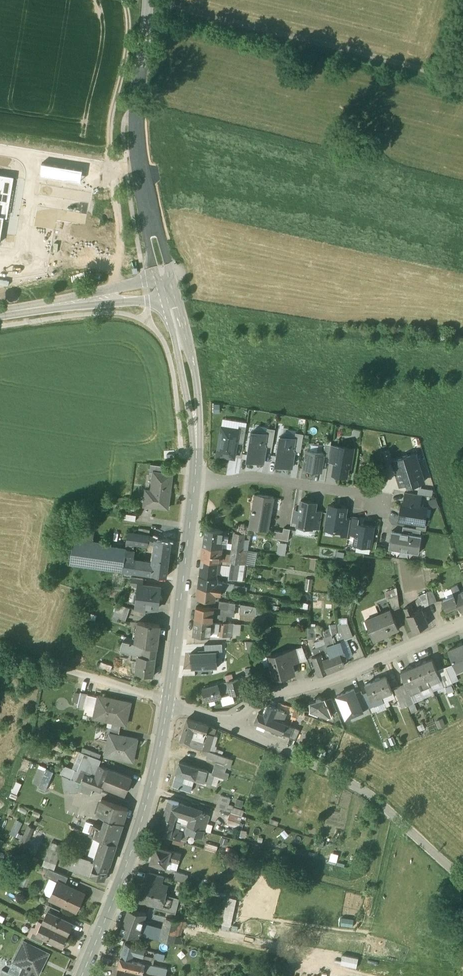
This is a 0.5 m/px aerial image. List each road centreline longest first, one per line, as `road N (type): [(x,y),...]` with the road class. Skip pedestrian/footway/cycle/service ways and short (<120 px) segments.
road 1 (residential): [(462,874),(364,789),(234,724),(169,704)]
road 2 (track): [(462,84),(149,5)]
road 3 (secondary): [(148,0),(136,132),(167,288)]
road 4 (secondary): [(169,704),(148,806),(81,975)]
road 5 (secondary): [(196,482),(169,704)]
road 6 (secondary): [(167,288),(186,356),(196,482)]
road 7 (track): [(260,866),(369,891),(381,881),(399,819)]
road 8 (residential): [(196,482),(256,478),(385,499)]
road 9 (secondary): [(0,314),(167,288)]
road 10 (track): [(128,0),(131,32),(109,127),(110,163)]

